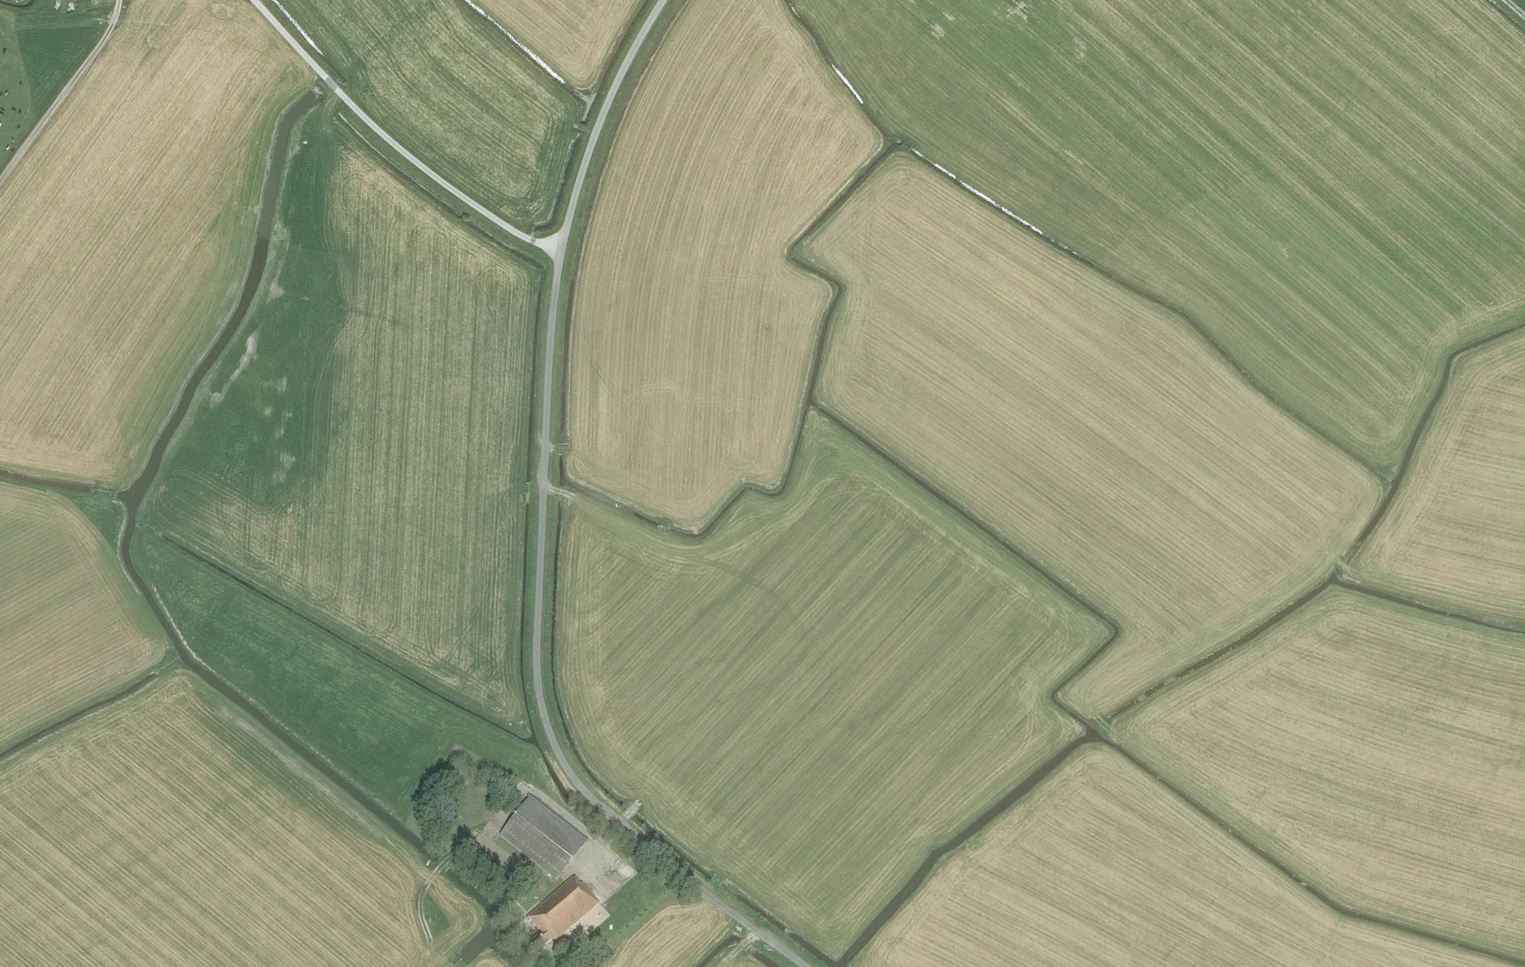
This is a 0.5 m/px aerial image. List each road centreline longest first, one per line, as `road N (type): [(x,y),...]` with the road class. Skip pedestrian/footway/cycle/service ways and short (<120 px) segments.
road 1 (unclassified): [(808,966),(595,801),(557,748),(541,703),(539,590),(552,308),(562,249),(611,87),(665,0)]
road 2 (track): [(0,182),(107,36),(120,0)]

